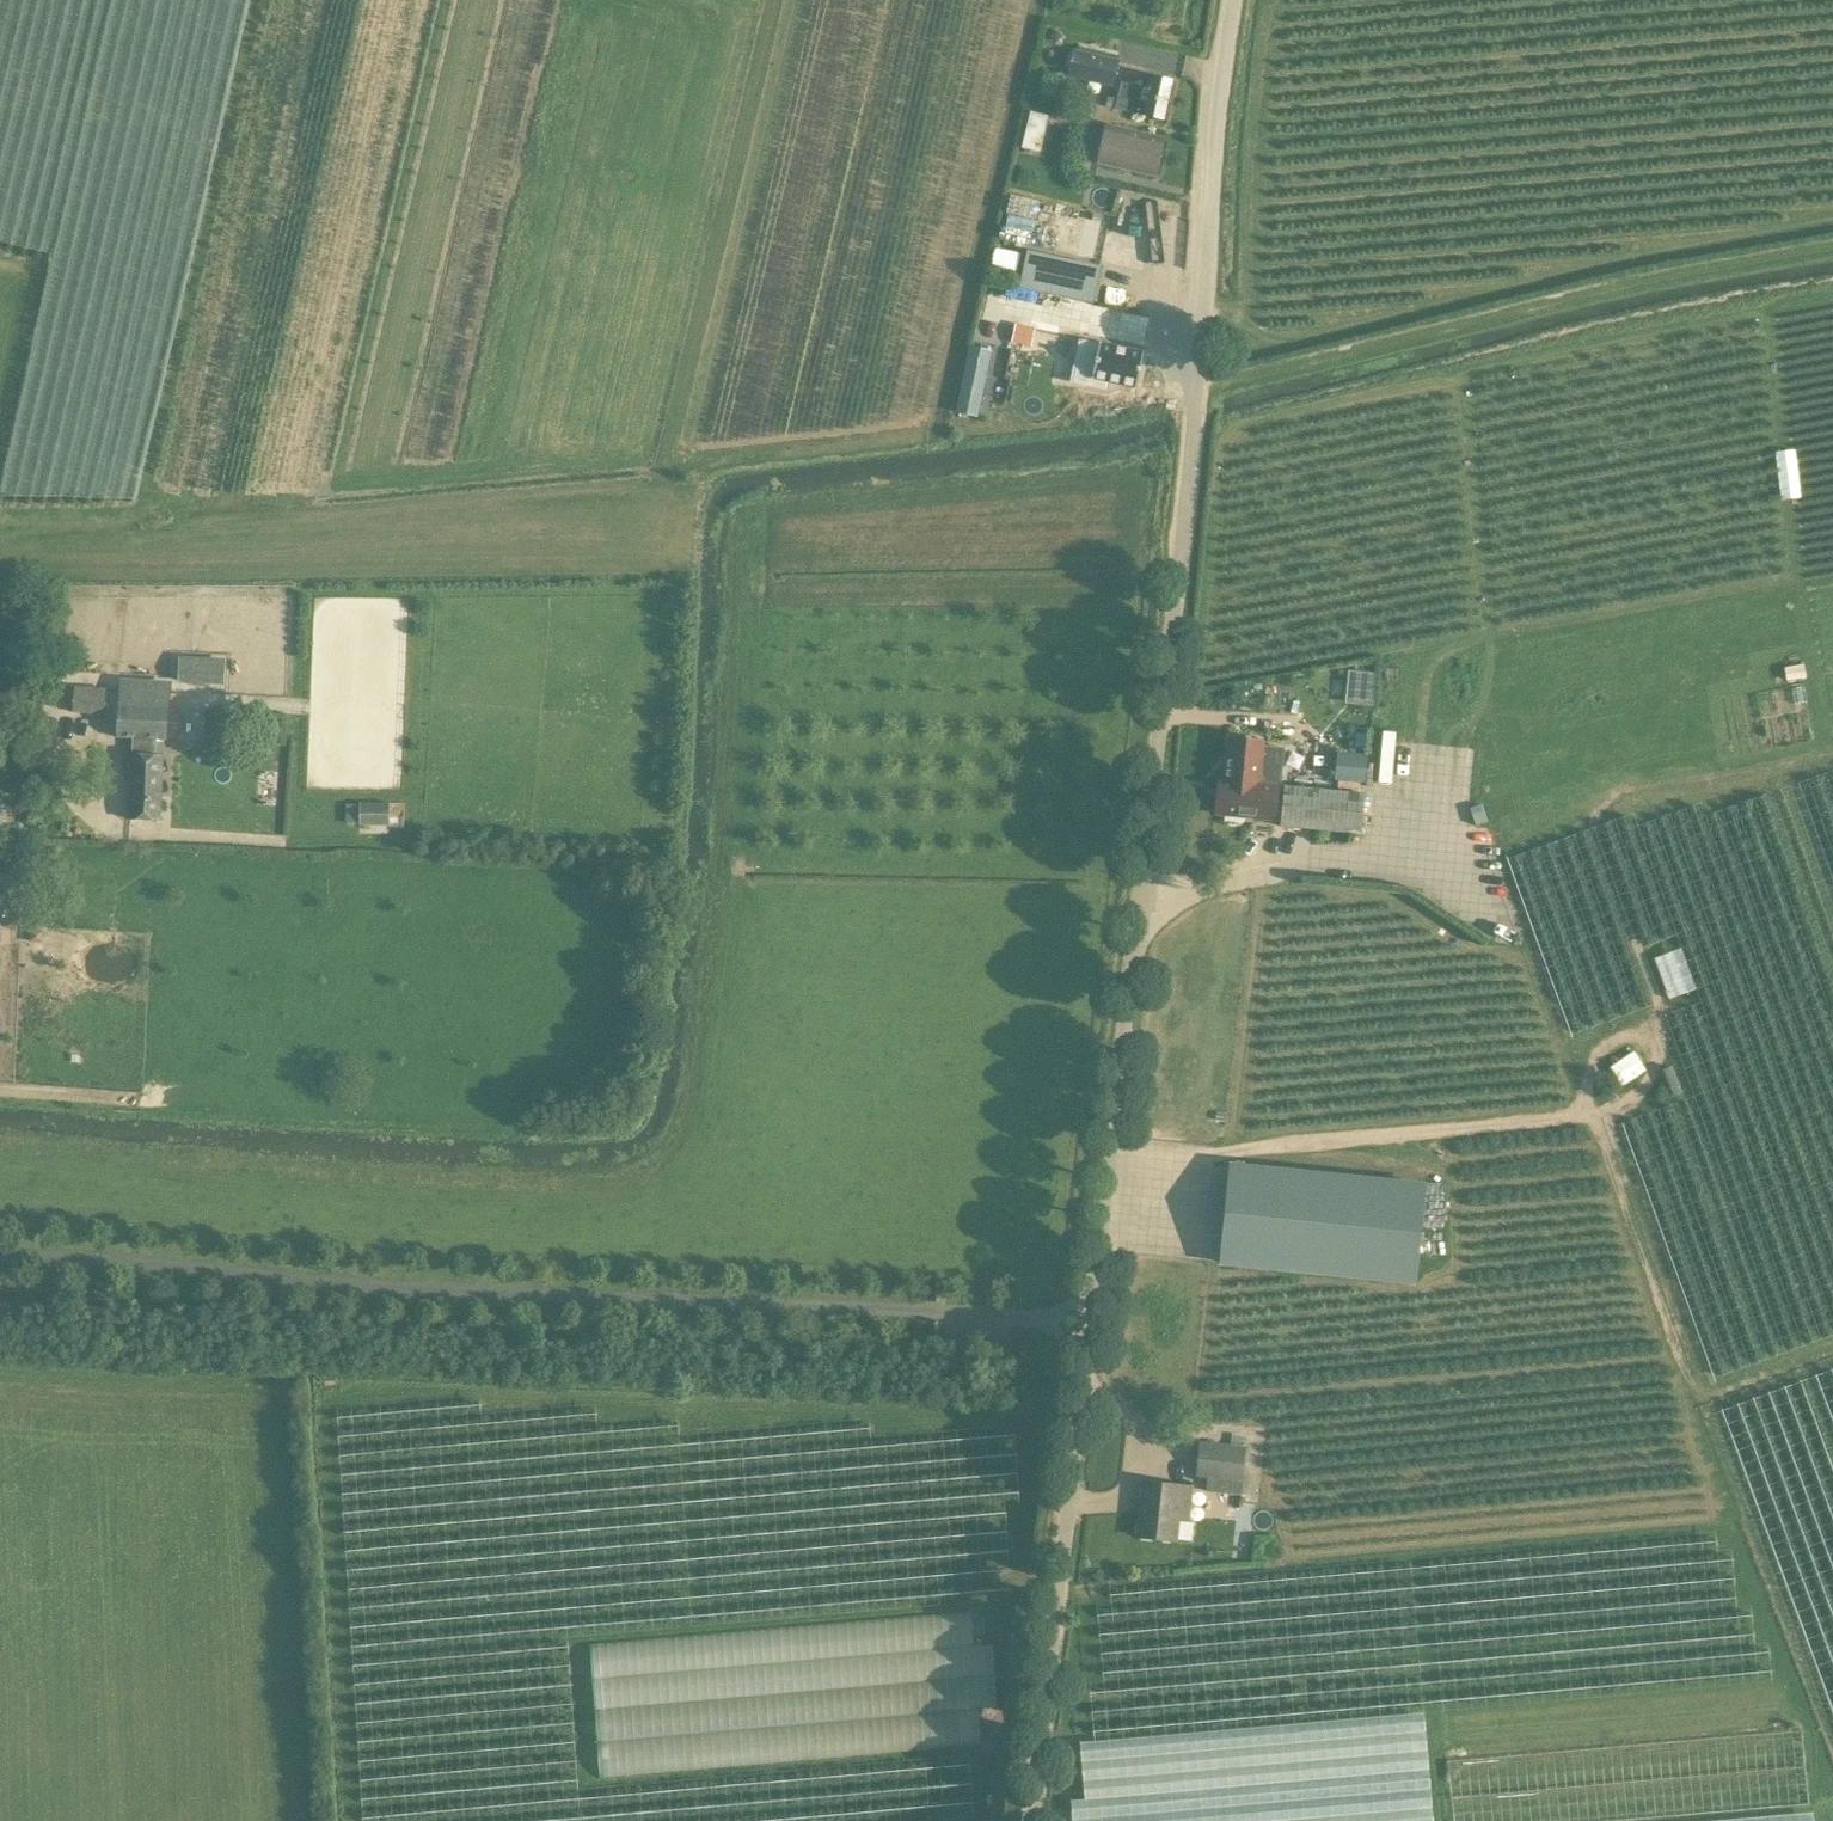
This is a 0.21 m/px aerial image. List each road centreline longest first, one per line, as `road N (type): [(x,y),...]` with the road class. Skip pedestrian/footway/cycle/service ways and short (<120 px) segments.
road 1 (unclassified): [(1024,1820),(1091,1303),(1230,0)]

